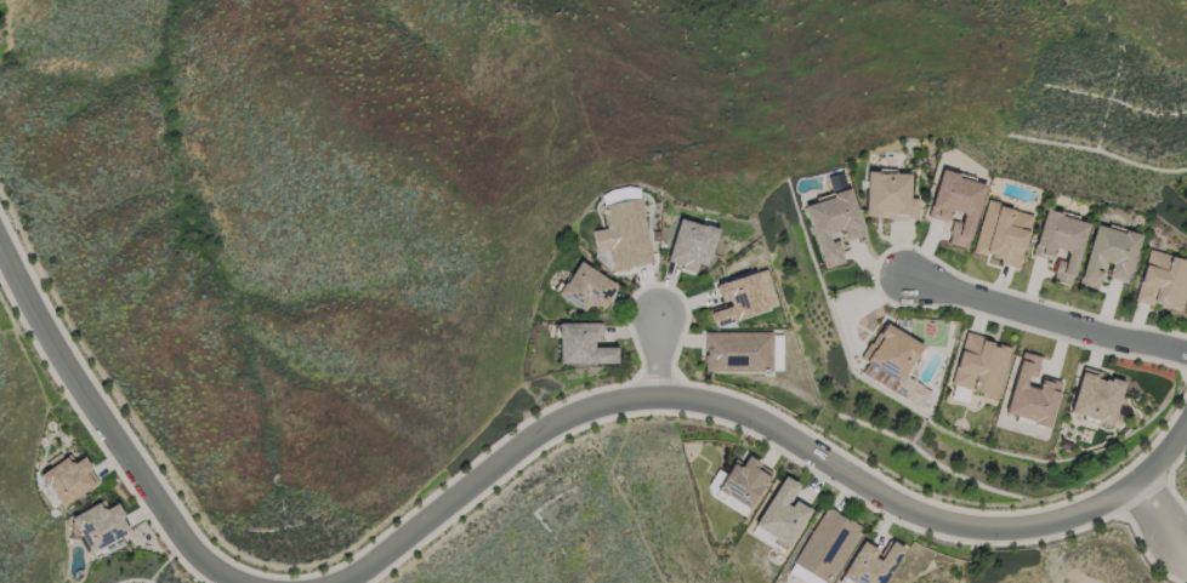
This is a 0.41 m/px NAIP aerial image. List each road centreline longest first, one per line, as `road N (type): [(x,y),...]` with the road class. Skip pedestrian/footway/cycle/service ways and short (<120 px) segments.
road 1 (residential): [(1186,422),(1111,507),(1006,533),(909,519),(759,417),(678,405),(603,407),(550,419),(348,572),(300,582)]
road 2 (residential): [(255,582),(181,543),(33,318),(0,252)]
road 3 (residential): [(885,269),(1186,354)]

